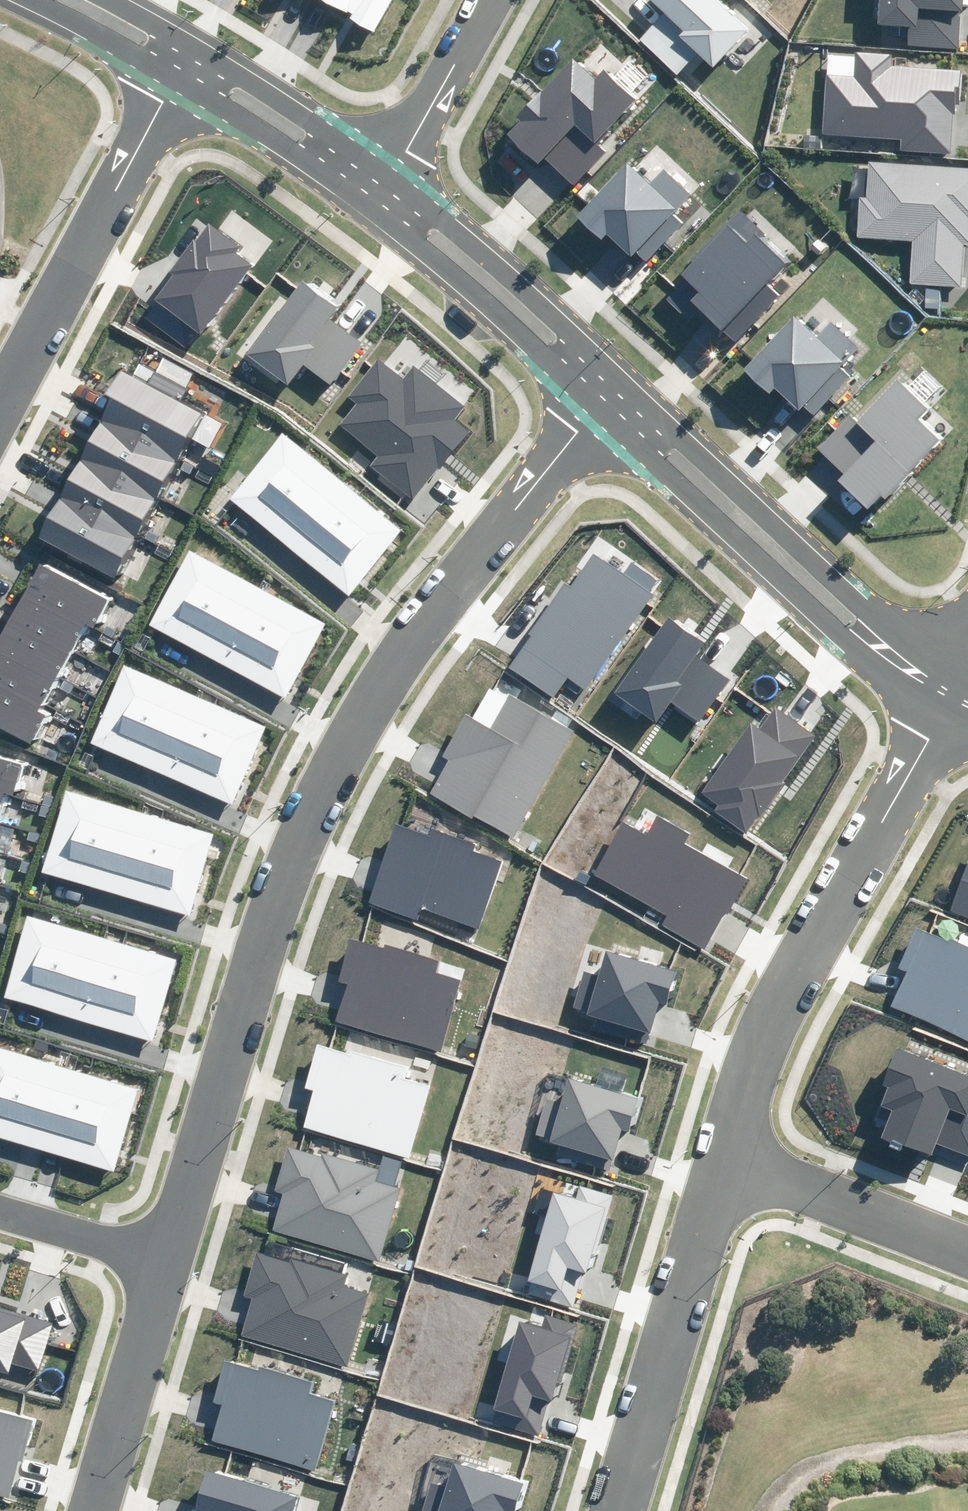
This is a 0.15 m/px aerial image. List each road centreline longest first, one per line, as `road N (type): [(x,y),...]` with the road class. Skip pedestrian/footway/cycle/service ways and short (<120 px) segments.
road 1 (residential): [(579,412),(382,662),(315,780),(141,1251)]
road 2 (residential): [(707,1141),(784,964),(932,705)]
road 3 (residential): [(932,705),(849,655),(579,412)]
road 4 (residential): [(607,378),(901,641),(949,672)]
road 5 (residential): [(594,1510),(707,1141)]
road 6 (residential): [(0,394),(175,79)]
road 7 (residential): [(395,187),(607,378)]
road 8 (residential): [(967,1255),(707,1141)]
road 9 (residential): [(579,412),(373,223)]
road 10 (residential): [(141,1251),(67,1510)]
road 11 (residential): [(190,47),(395,187)]
road 12 (residential): [(373,223),(175,79)]
road 13 (residential): [(395,187),(489,0)]
road 14 (residential): [(175,79),(32,0)]
road 15 (residential): [(0,1212),(141,1251)]

